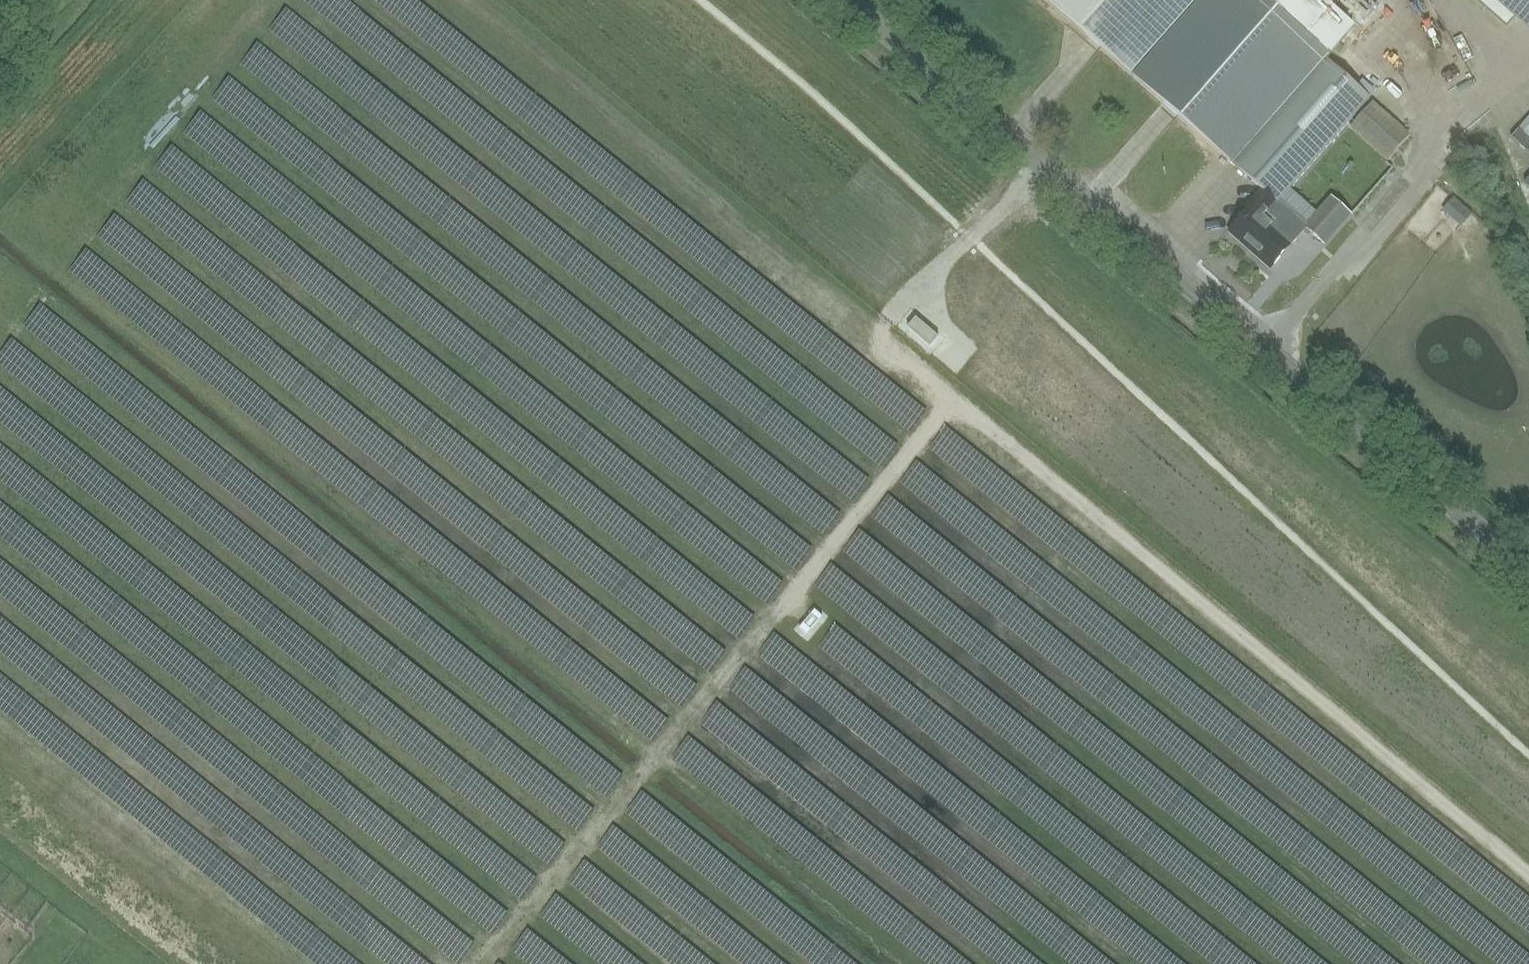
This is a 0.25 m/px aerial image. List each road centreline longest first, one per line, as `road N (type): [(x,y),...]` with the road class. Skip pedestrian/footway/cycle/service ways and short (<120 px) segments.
road 1 (tertiary): [(1528,553),(856,0)]

